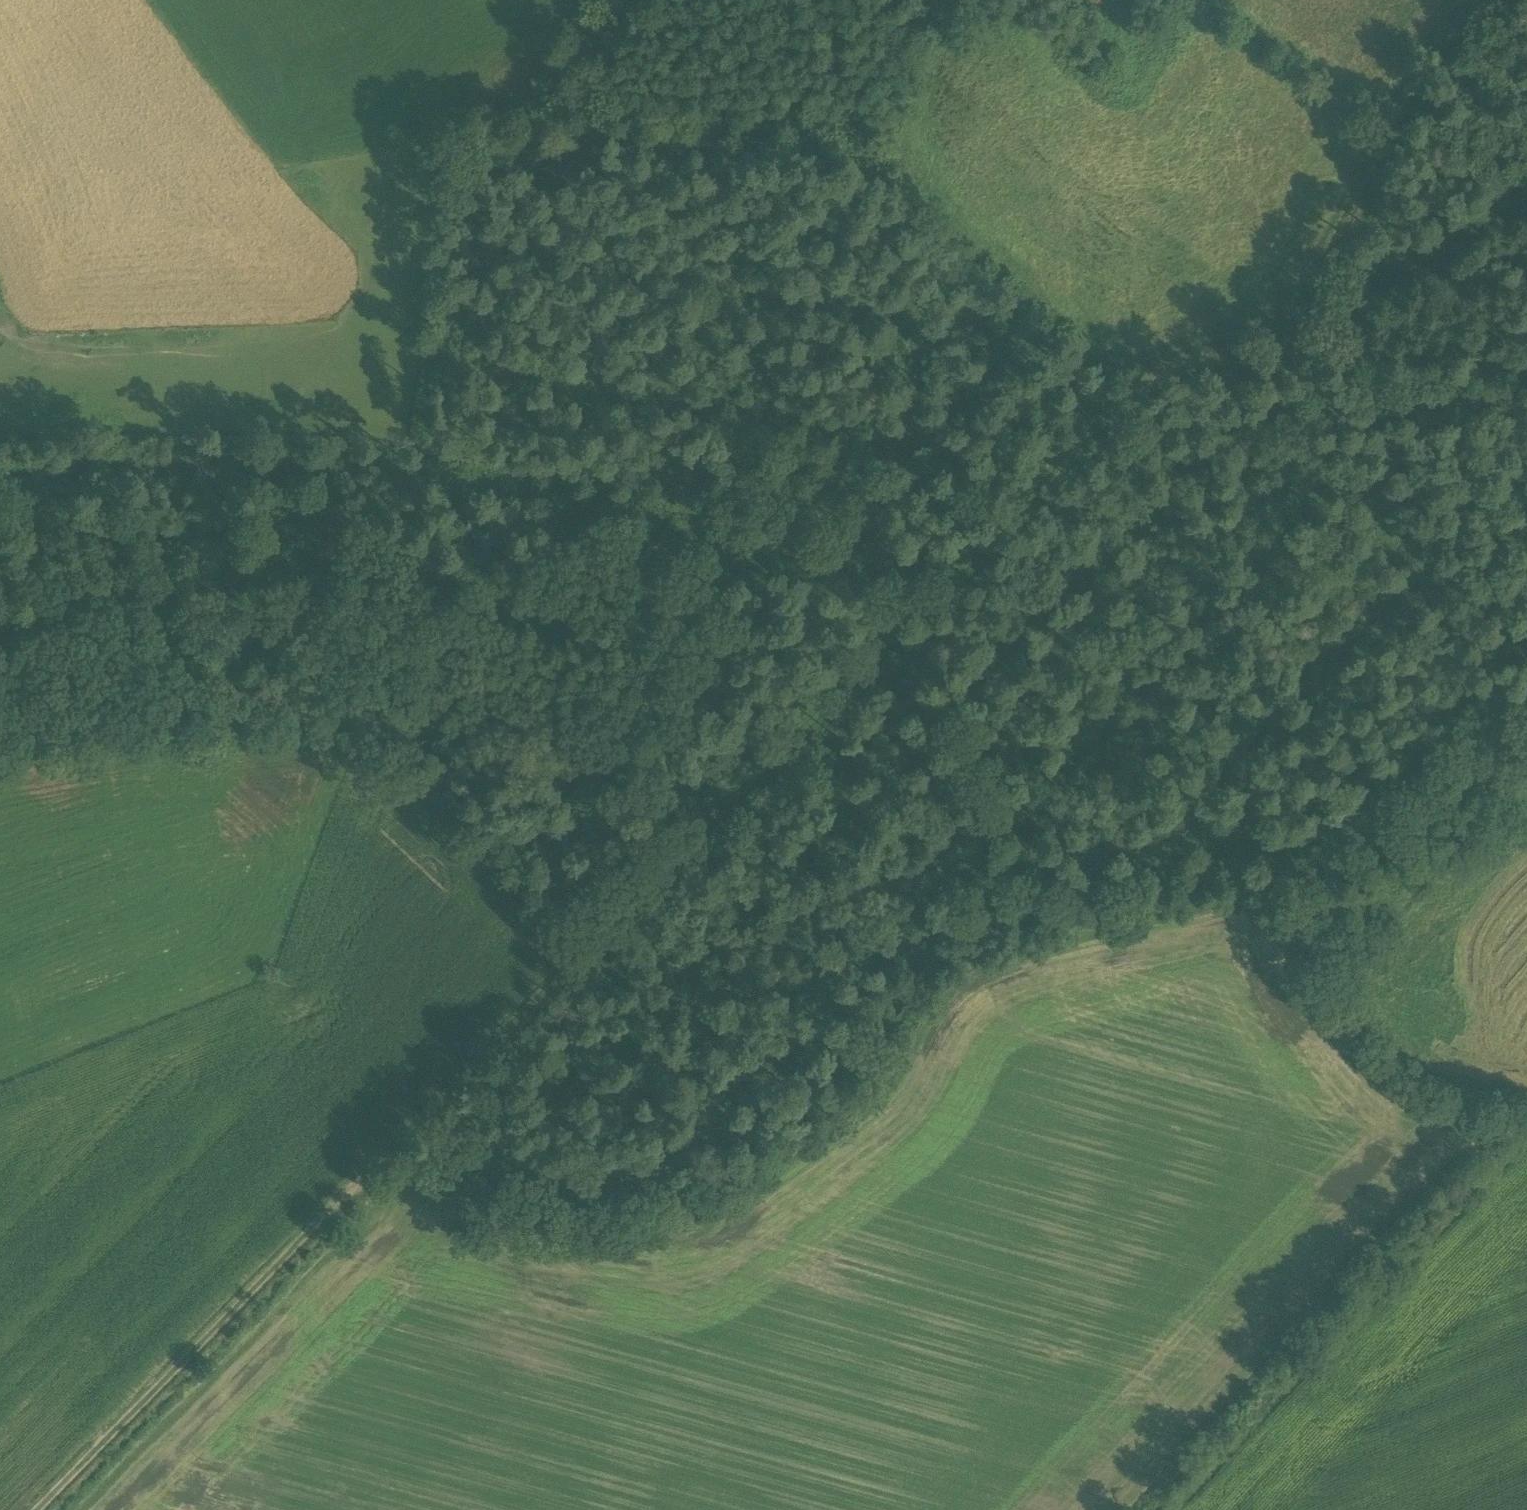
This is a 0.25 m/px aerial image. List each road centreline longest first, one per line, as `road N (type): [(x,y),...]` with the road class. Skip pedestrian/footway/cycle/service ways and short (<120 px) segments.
road 1 (track): [(31,1509),(1114,404),(1162,368),(1304,330),(1324,317),(1359,219),(1406,122),(1459,36),(1495,0)]
road 2 (track): [(1282,337),(1298,361),(1526,547)]
road 3 (track): [(1324,317),(1407,252),(1526,179)]
road 4 (track): [(1406,122),(1217,0)]

